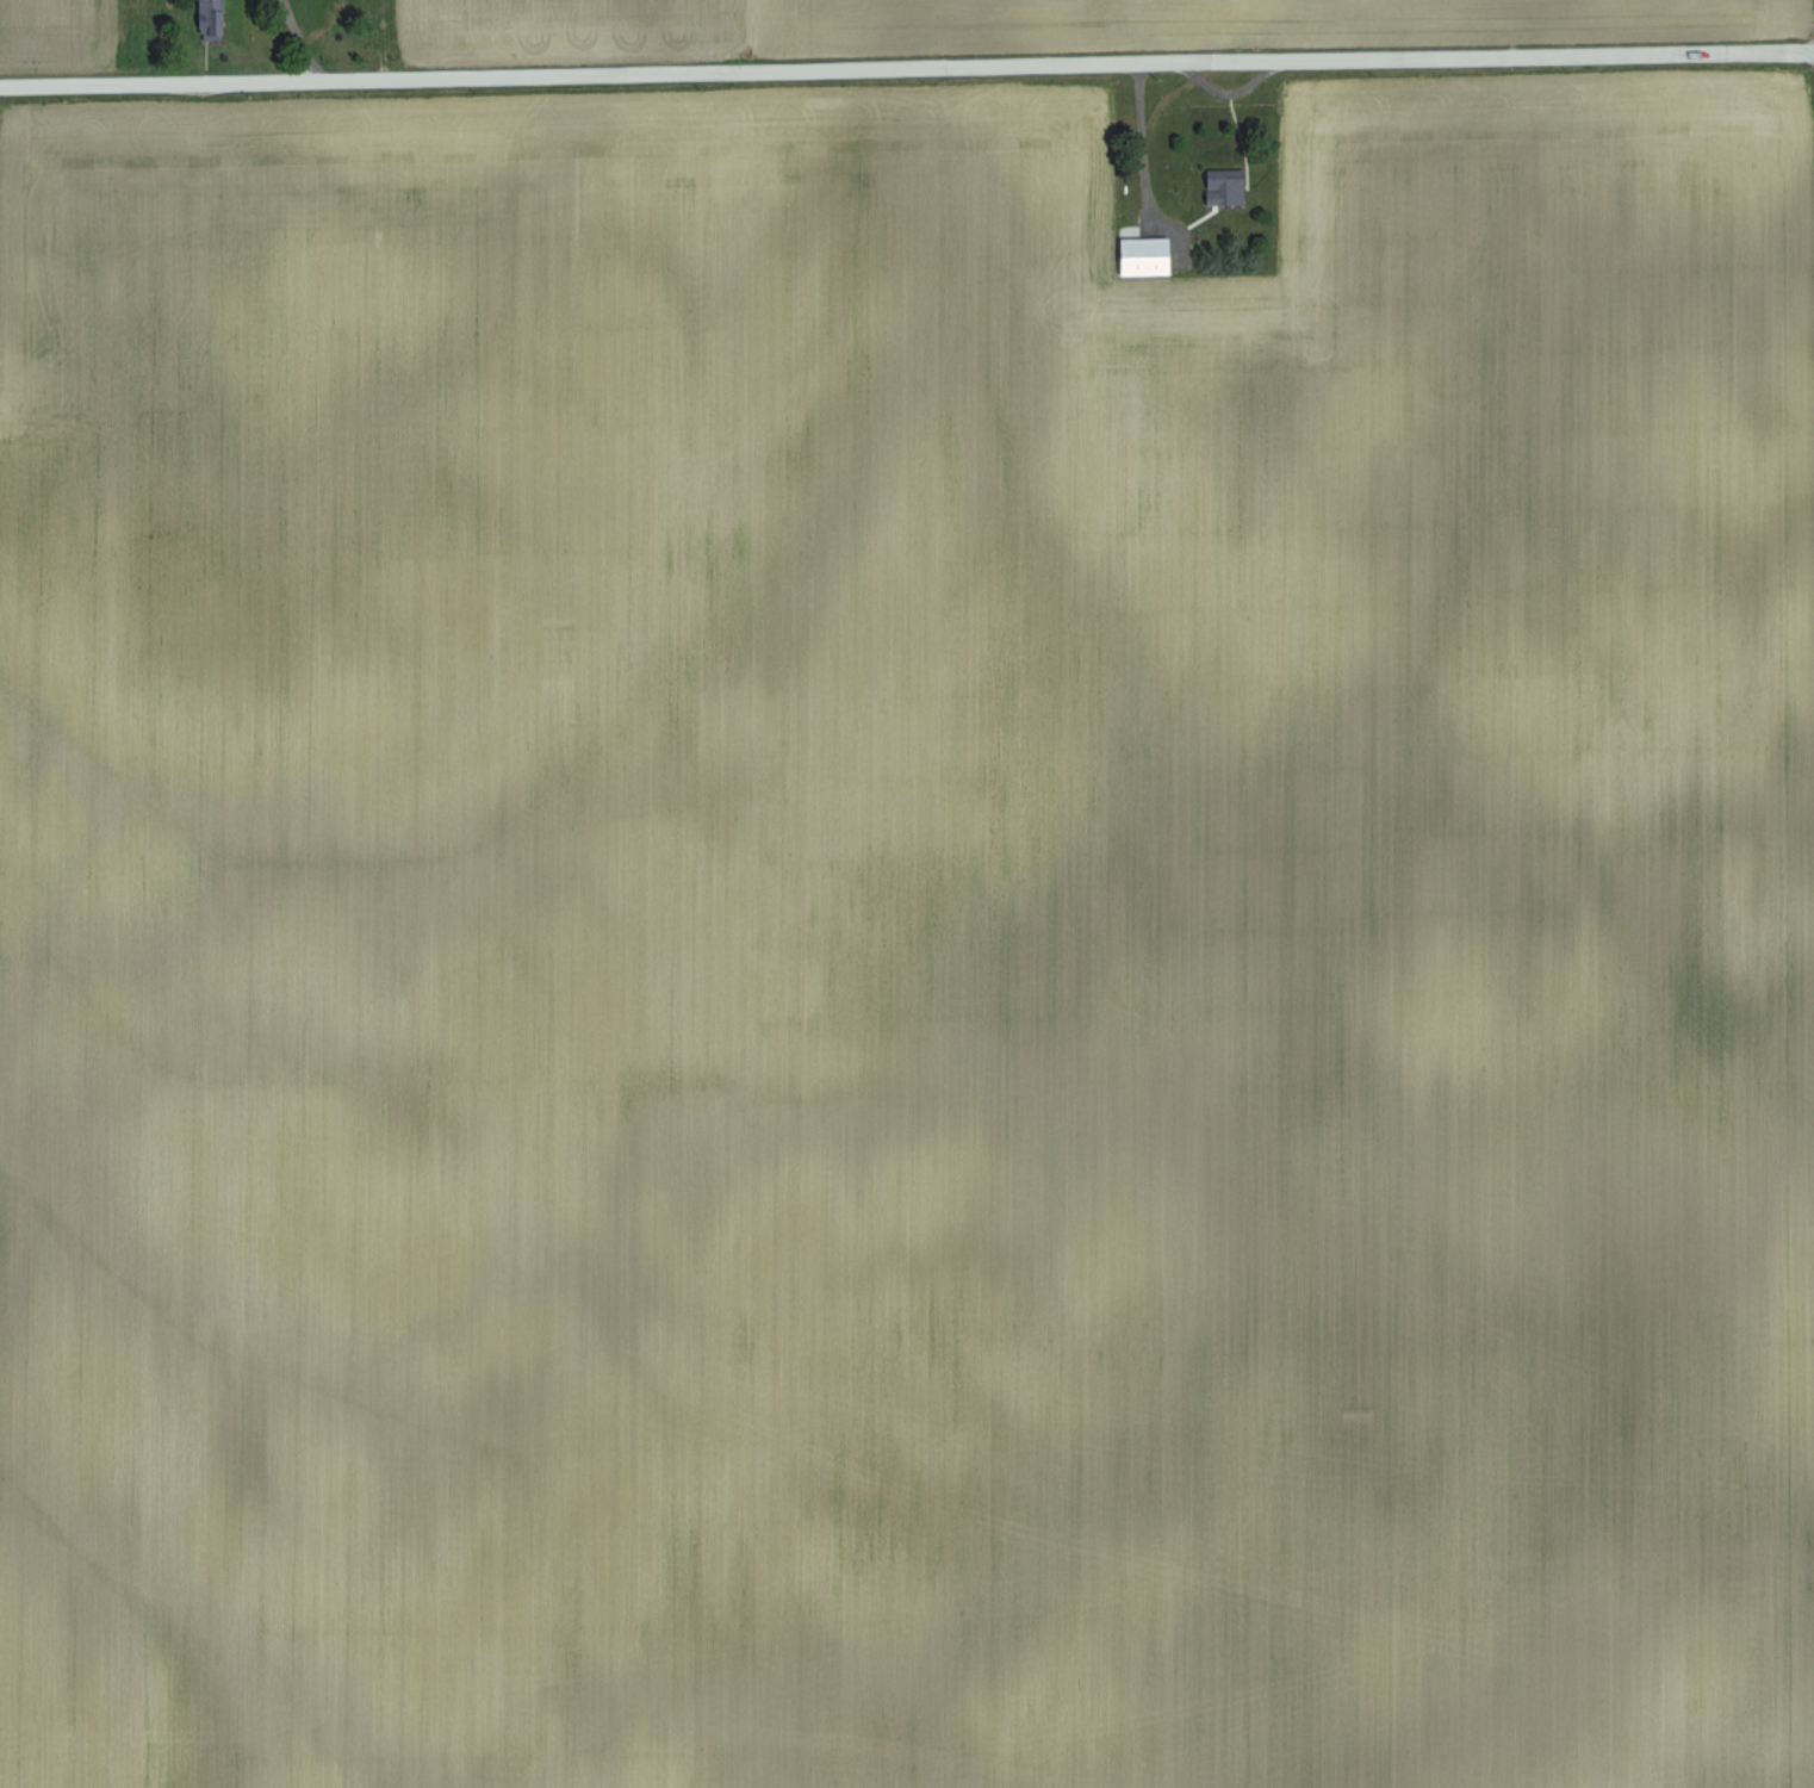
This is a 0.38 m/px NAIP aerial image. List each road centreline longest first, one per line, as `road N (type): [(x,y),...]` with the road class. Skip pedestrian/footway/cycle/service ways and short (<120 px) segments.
road 1 (residential): [(1813,52),(0,89)]

